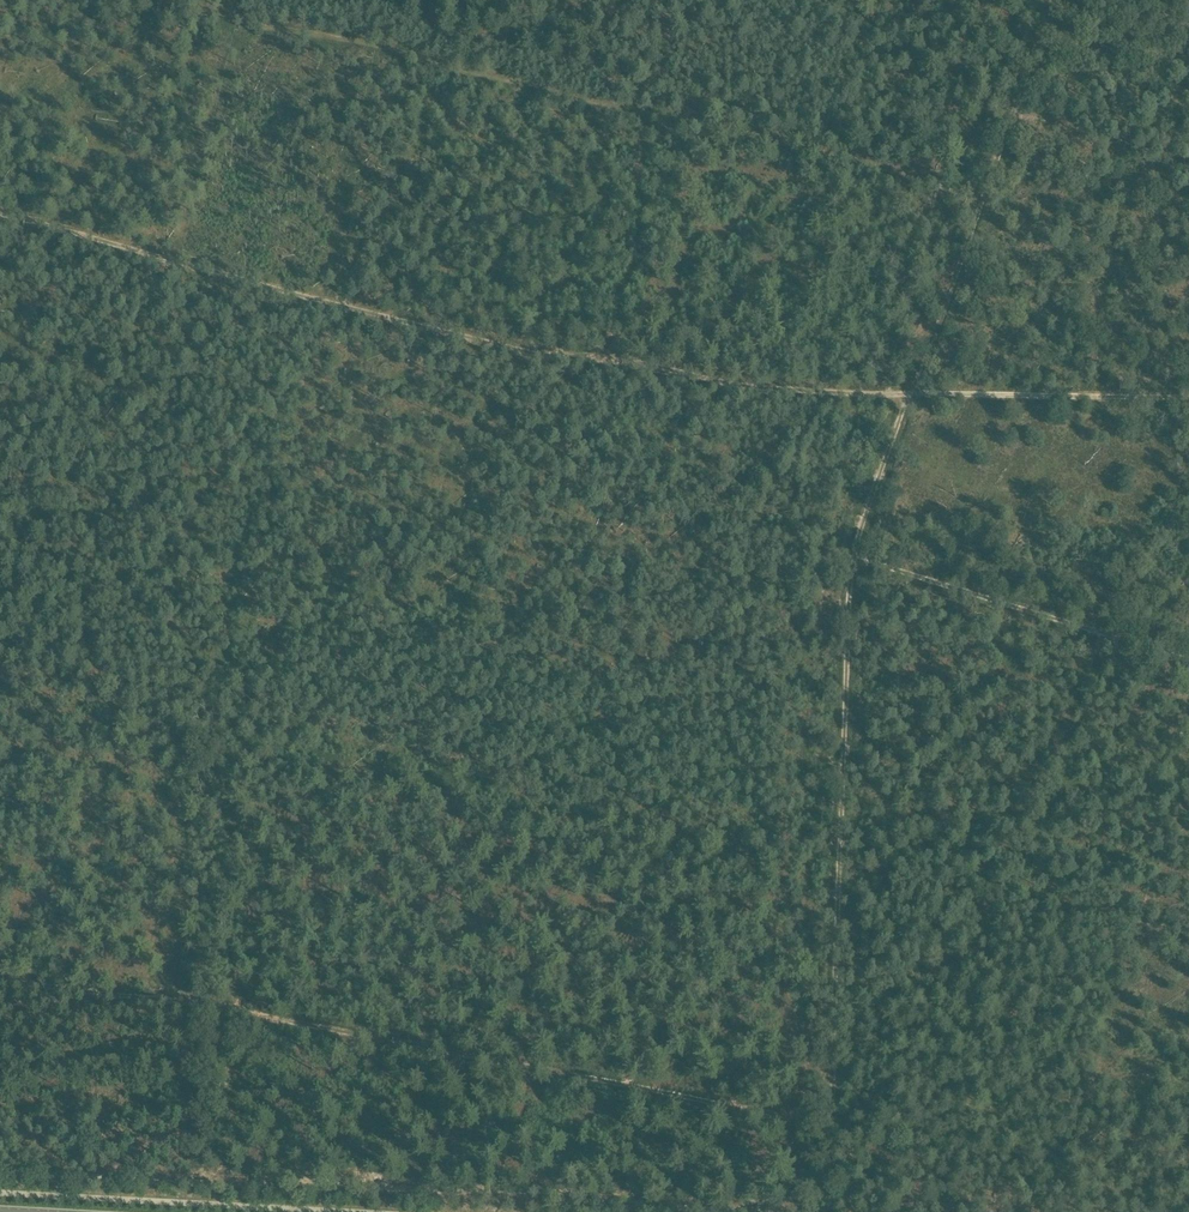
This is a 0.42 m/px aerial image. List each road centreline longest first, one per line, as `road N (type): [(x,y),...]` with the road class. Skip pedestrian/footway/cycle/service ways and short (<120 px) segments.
road 1 (track): [(0,210),(570,364),(791,396),(913,402)]
road 2 (track): [(0,978),(205,1002),(840,1126)]
road 3 (track): [(729,1211),(614,1193),(381,1193),(297,1181),(247,1187),(219,1176),(184,1184),(0,1175)]
road 4 (track): [(908,403),(859,543),(840,1126)]
road 5 (track): [(840,1126),(932,1129),(1188,1099)]
road 6 (track): [(857,562),(1188,662)]
road 7 (track): [(988,188),(1056,0)]

